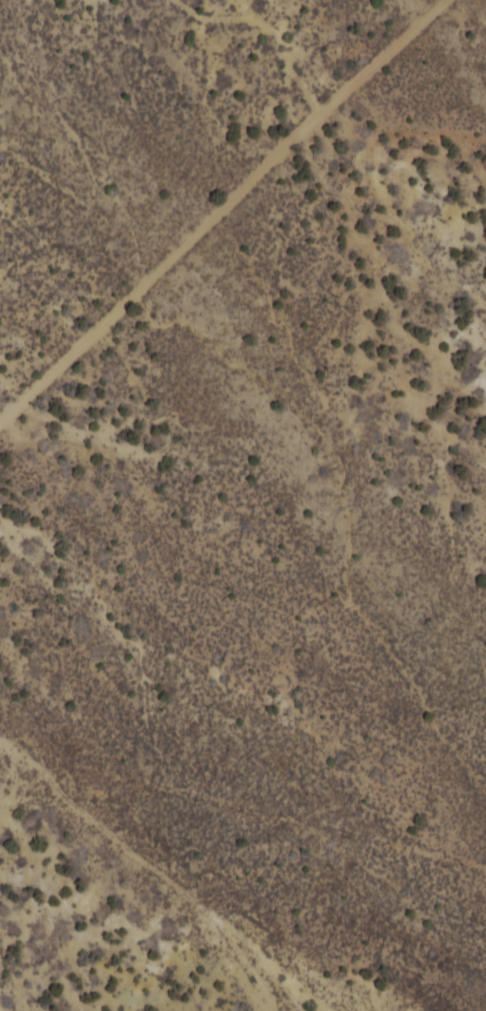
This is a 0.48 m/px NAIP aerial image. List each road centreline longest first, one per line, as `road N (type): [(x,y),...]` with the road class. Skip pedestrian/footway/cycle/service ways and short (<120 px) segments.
road 1 (residential): [(0,561),(121,490),(485,152)]

